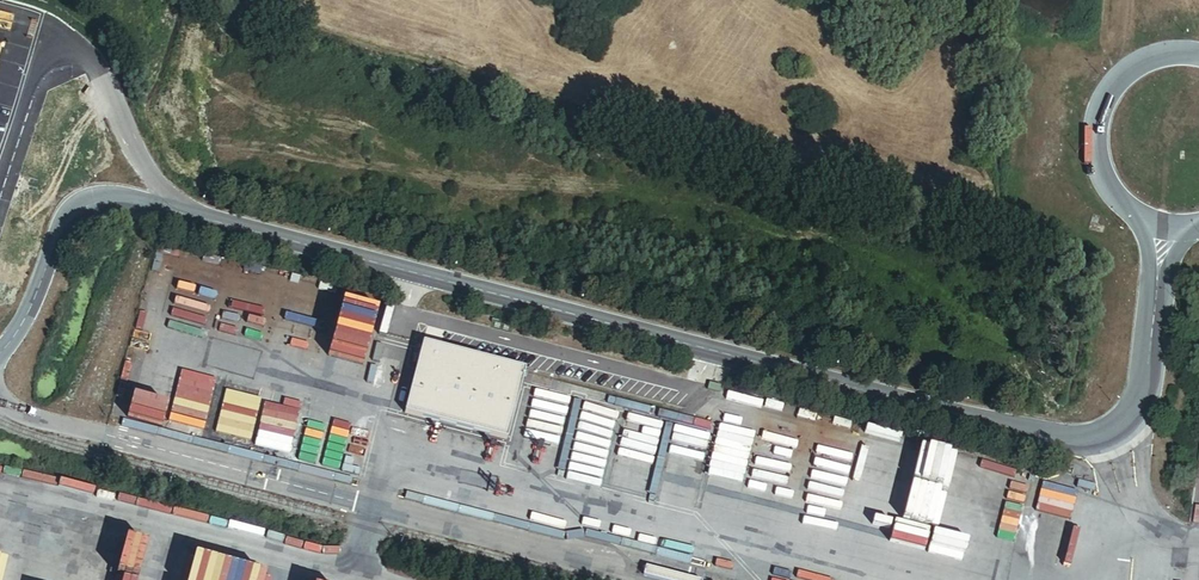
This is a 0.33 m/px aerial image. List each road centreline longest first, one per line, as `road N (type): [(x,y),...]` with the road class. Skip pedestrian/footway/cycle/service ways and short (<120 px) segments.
road 1 (unclassified): [(1159,232),(1143,396),(1134,417),(1109,435),(1078,437),(976,423),(198,227)]
road 2 (unclassified): [(198,227),(125,138),(80,40),(0,3)]
road 3 (unclassified): [(198,227),(123,208),(80,209),(0,352)]
road 4 (unclassified): [(1198,56),(1171,54),(1120,75),(1090,130),(1102,190),(1117,209),(1159,232)]

